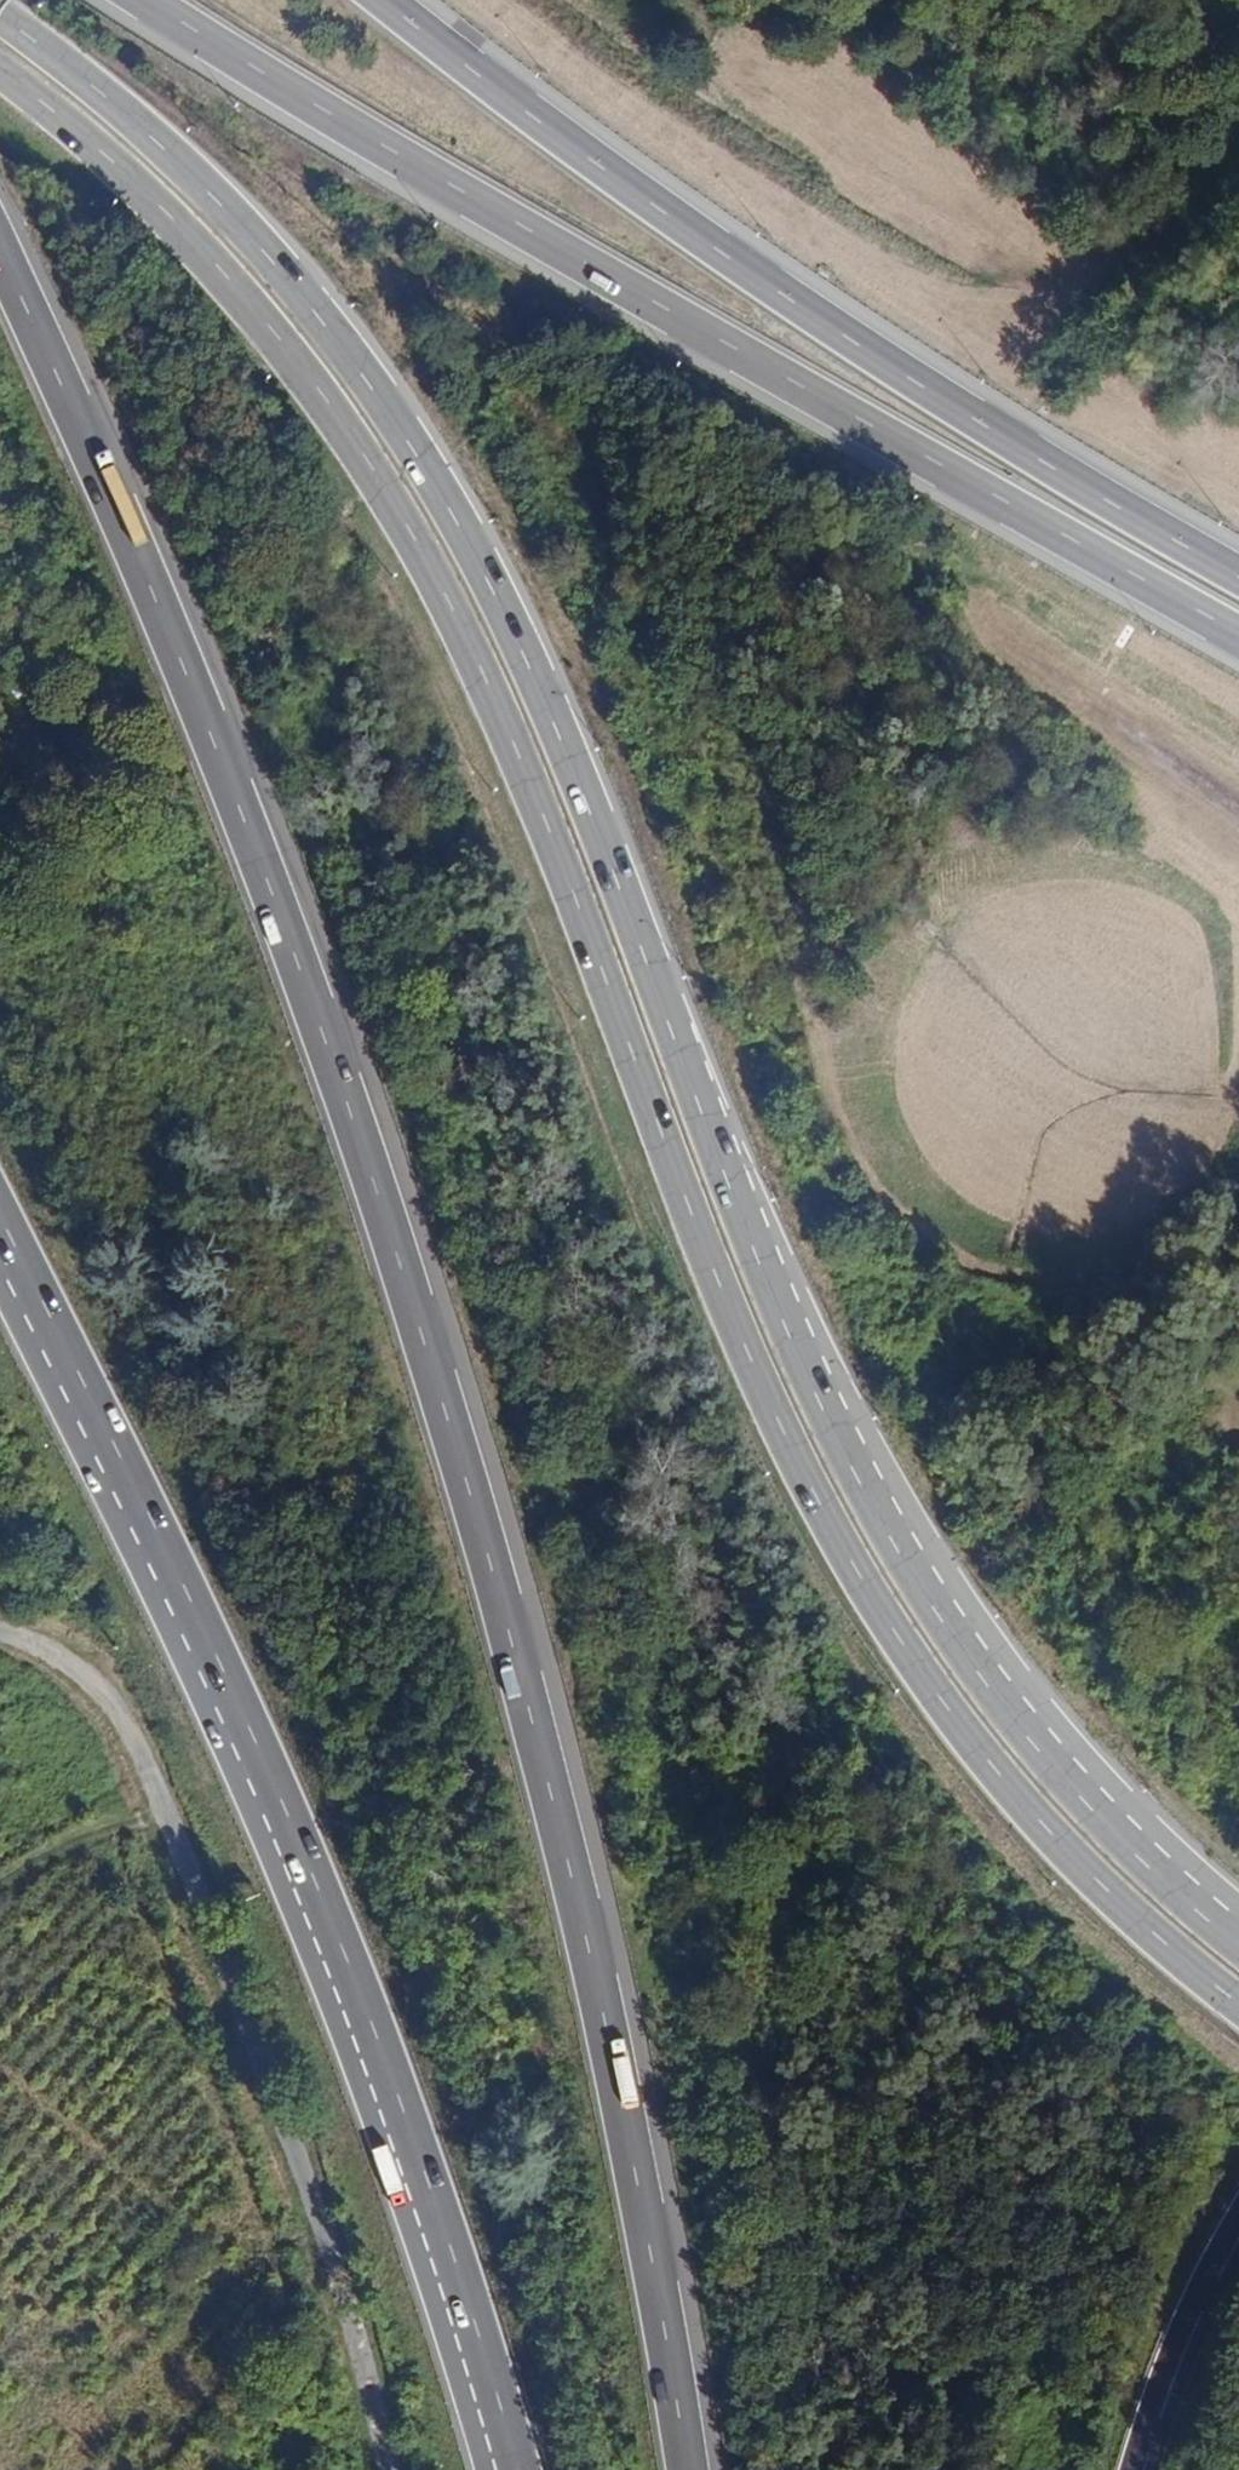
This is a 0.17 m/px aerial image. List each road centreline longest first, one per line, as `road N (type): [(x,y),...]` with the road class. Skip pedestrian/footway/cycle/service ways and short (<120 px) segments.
road 1 (primary): [(0,69),(153,199),(232,280),(369,459),(431,566),(543,810),(779,1419),(899,1626),(1055,1833),(1238,2000)]
road 2 (motorway): [(689,2469),(588,1942),(440,1391),(336,1069),(189,676),(0,254)]
road 3 (primary): [(1238,1930),(1094,1796),(936,1591),(835,1395),(526,659),(469,540),(380,399),(310,307),(148,131),(0,17)]
road 4 (motorway): [(0,1237),(215,1675),(297,1869),(416,2178),(508,2469)]
road 5 (motorway): [(148,0),(709,335),(1238,635)]
road 6 (motorway): [(1238,574),(819,319),(652,204),(385,0)]
road 7 (unclassified): [(381,2469),(322,2240),(126,1747),(85,1680),(0,1637)]
road 8 (motorway): [(1137,2469),(1163,2367),(1238,2221)]

